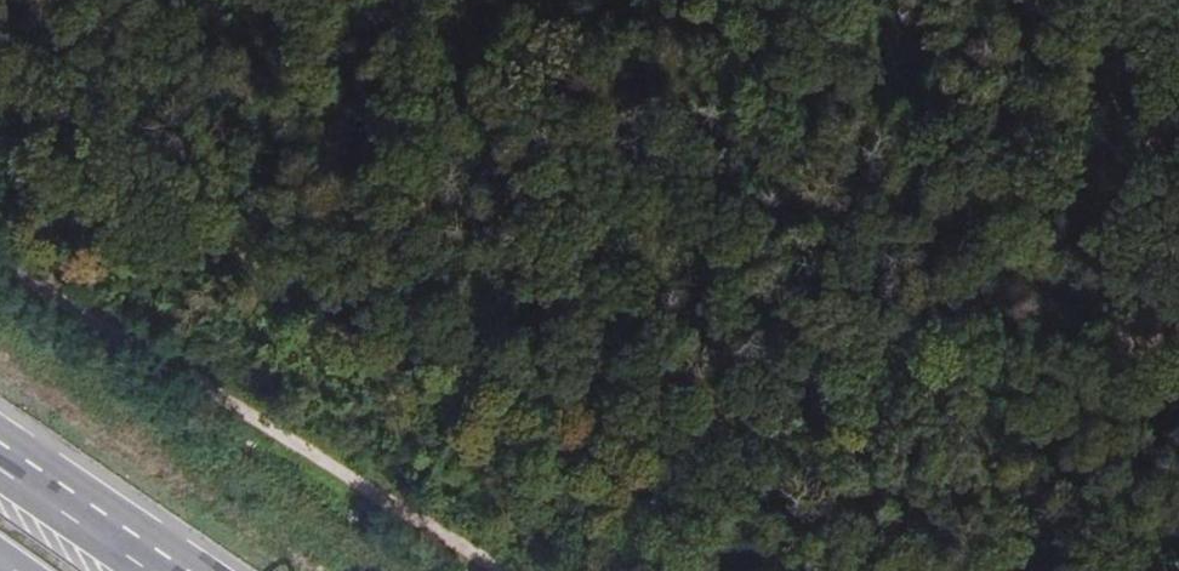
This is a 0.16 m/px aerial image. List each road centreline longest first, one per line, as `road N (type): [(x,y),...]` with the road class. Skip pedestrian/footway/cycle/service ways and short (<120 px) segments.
road 1 (track): [(507,570),(0,259)]
road 2 (trunk): [(149,570),(0,469)]

